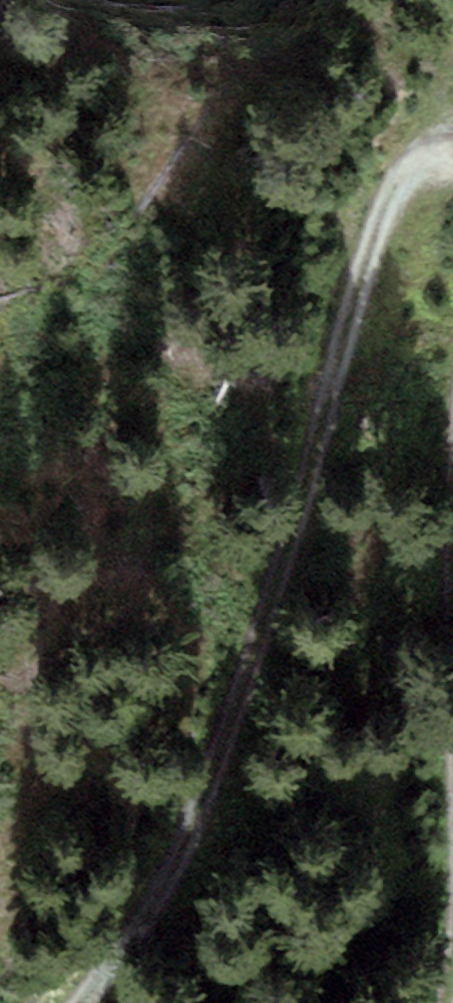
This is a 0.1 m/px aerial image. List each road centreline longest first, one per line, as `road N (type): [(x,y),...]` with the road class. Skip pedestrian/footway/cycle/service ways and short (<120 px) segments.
road 1 (track): [(84,1002),(155,912),(279,605),(349,306),(380,232),(420,173),(452,164)]

